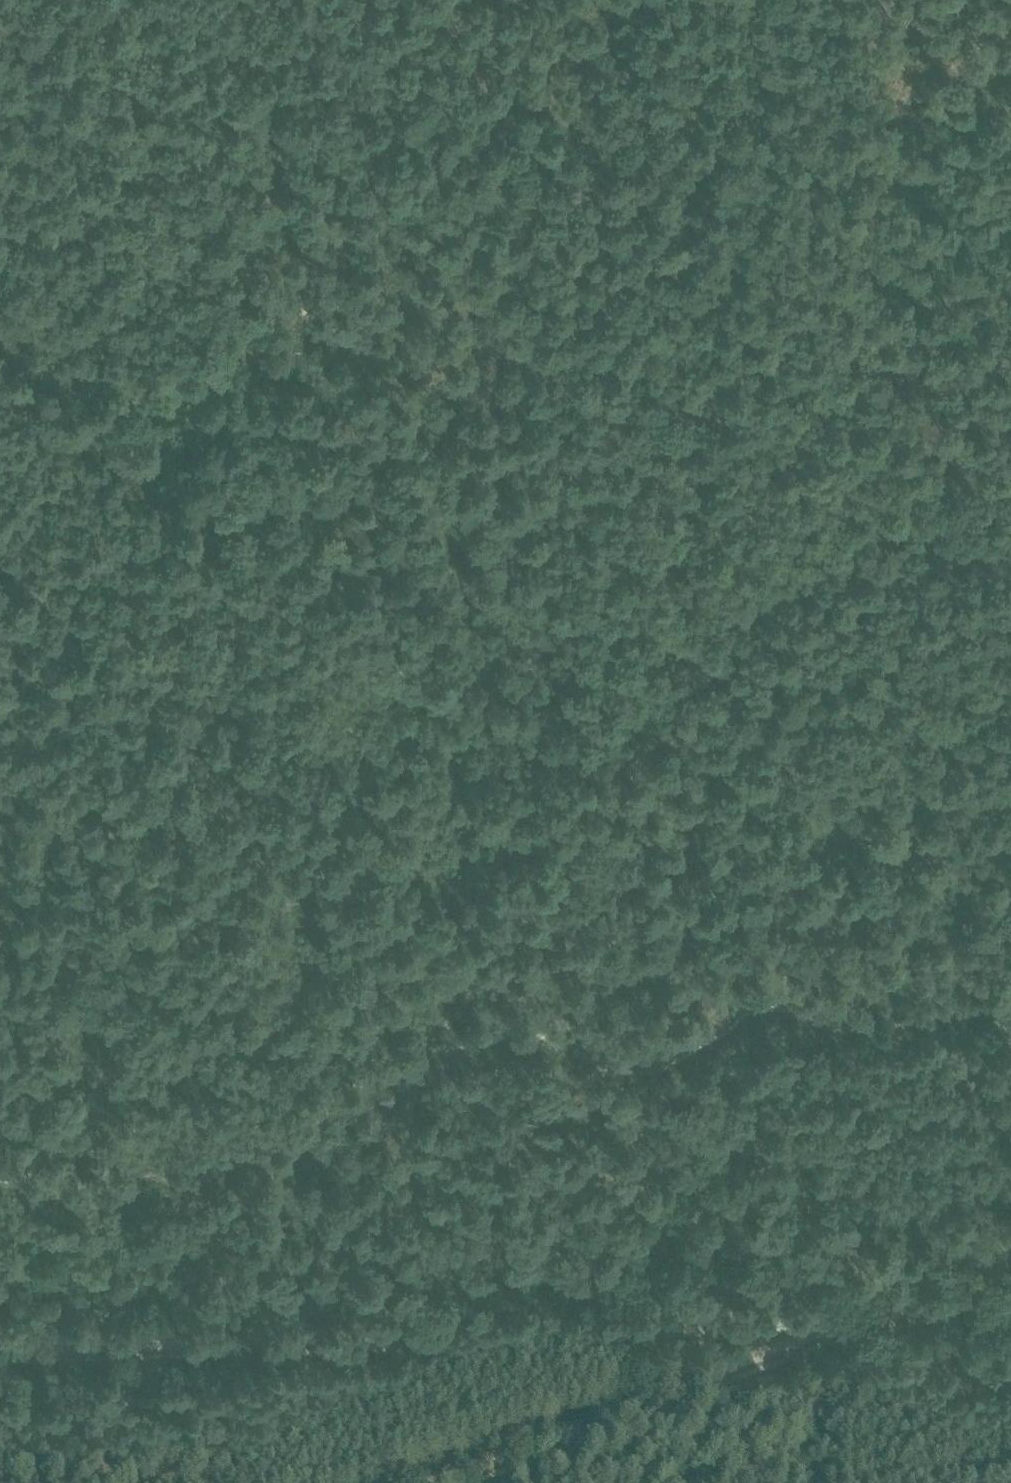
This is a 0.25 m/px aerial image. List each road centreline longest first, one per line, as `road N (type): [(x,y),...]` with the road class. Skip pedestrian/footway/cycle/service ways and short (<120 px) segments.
road 1 (track): [(0,1351),(840,1314)]
road 2 (track): [(429,1482),(840,1314)]
road 3 (track): [(840,1314),(1010,1307)]

